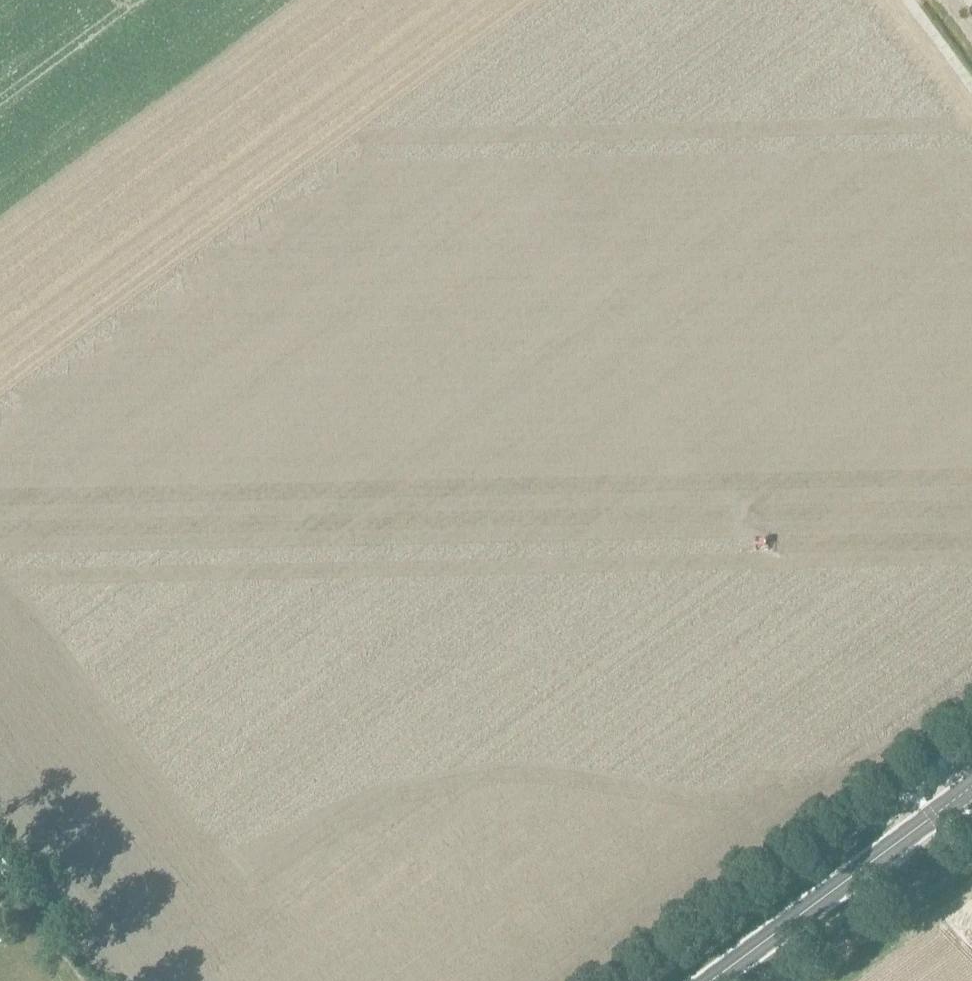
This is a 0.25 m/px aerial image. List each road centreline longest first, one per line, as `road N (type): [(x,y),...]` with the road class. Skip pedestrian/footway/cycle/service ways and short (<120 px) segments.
road 1 (secondary): [(713,980),(971,785)]

